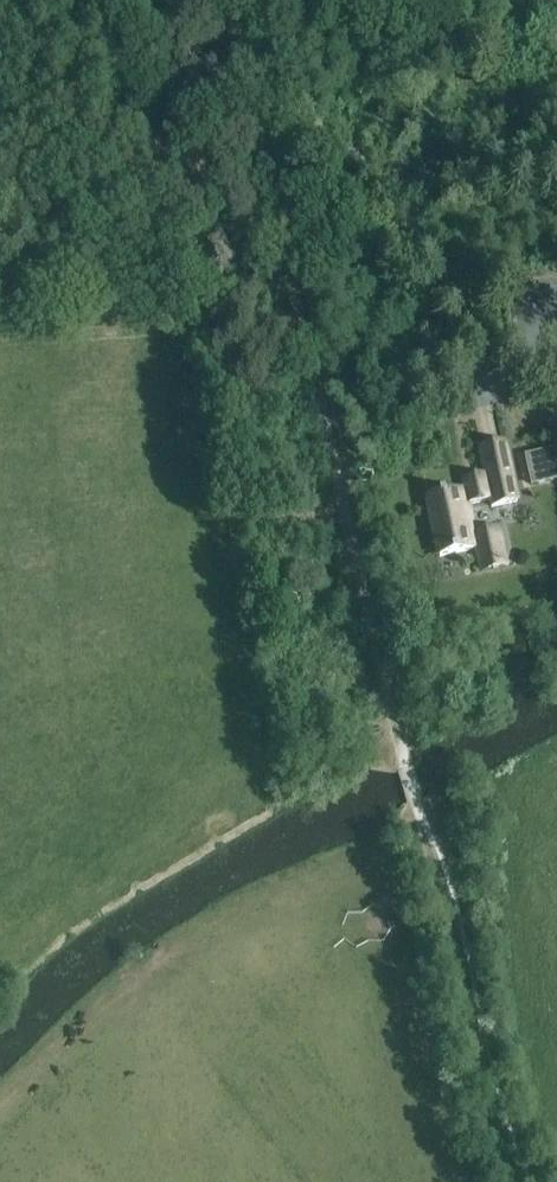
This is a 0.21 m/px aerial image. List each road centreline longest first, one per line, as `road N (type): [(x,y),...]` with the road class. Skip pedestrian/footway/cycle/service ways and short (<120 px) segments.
road 1 (track): [(403,765),(291,277)]
road 2 (track): [(496,1181),(418,812)]
road 3 (track): [(291,277),(245,68)]

